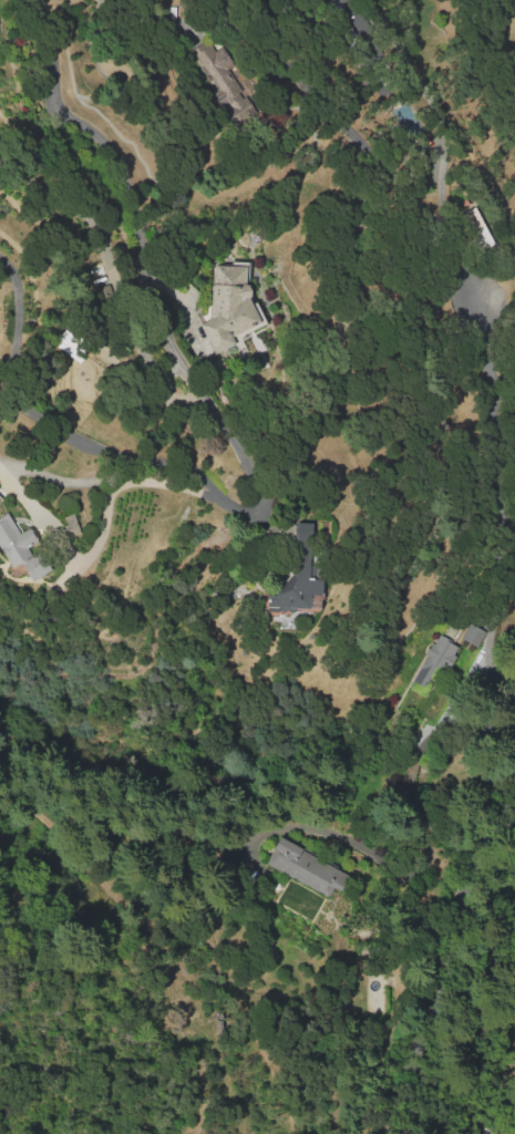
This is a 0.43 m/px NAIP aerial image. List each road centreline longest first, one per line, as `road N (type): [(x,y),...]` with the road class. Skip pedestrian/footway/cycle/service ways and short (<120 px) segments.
road 1 (residential): [(25,0),(47,41),(52,100),(103,145),(131,199),(147,310),(241,455),(258,511),(239,512),(189,470),(86,445),(29,409),(13,369),(16,290),(0,259)]
road 2 (residential): [(514,538),(496,504),(484,320),(475,292),(259,0)]
road 3 (tertiary): [(514,796),(473,867),(401,1133)]

